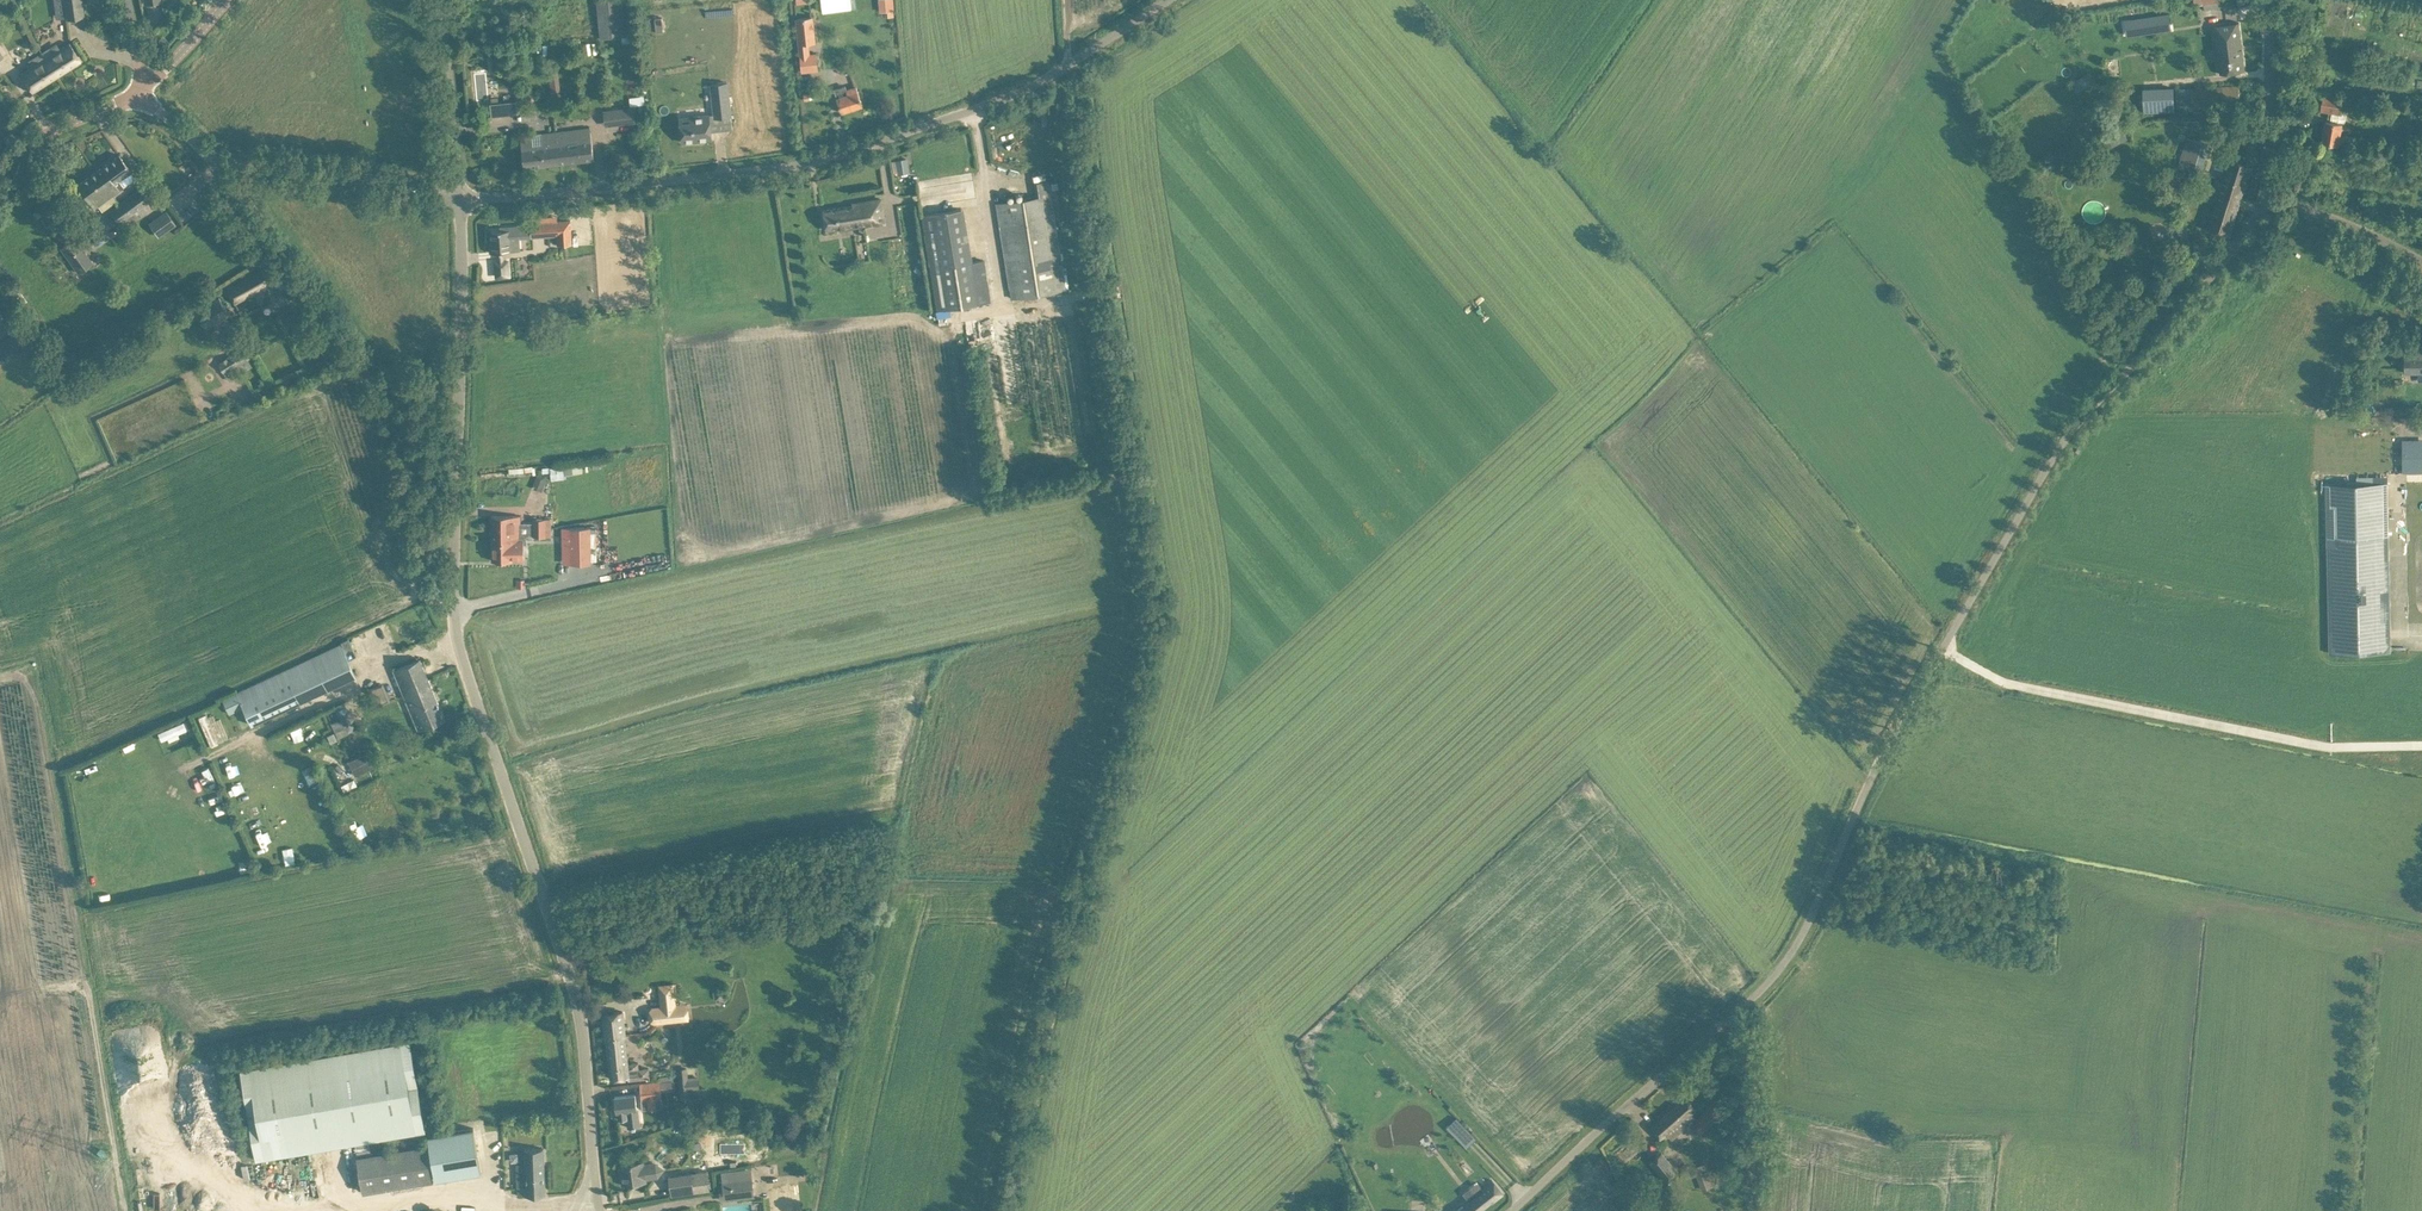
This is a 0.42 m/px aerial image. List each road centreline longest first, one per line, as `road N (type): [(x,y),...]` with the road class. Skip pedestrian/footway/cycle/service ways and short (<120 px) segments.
road 1 (unclassified): [(1508,1210),(1760,982),(1807,913),(1893,722),(2052,452),(2274,195)]
road 2 (unclassified): [(588,1190),(580,1044),(456,636),(452,193)]
road 3 (unclassified): [(452,193),(755,164),(897,132),(1013,87),(1155,0)]
road 4 (residential): [(452,193),(348,168),(219,166)]
road 5 (unclassified): [(2274,195),(2268,0)]
road 6 (unclassified): [(452,193),(434,0)]
road 7 (tertiary): [(0,168),(42,134),(143,89)]
road 8 (unclassified): [(2421,265),(2339,218),(2274,195)]
road 9 (tertiary): [(143,89),(225,0)]

